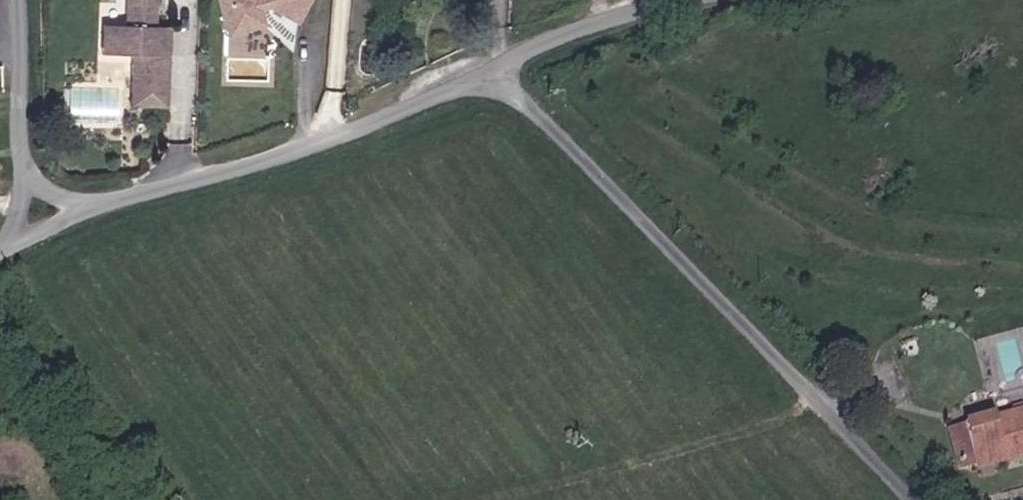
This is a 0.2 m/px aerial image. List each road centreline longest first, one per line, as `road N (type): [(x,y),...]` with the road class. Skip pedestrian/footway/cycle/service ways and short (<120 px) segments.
road 1 (unclassified): [(905,499),(501,67)]
road 2 (unclassified): [(501,67),(304,148),(95,207)]
road 3 (unclassified): [(682,0),(501,67)]
road 4 (unclassified): [(31,178),(19,0)]

